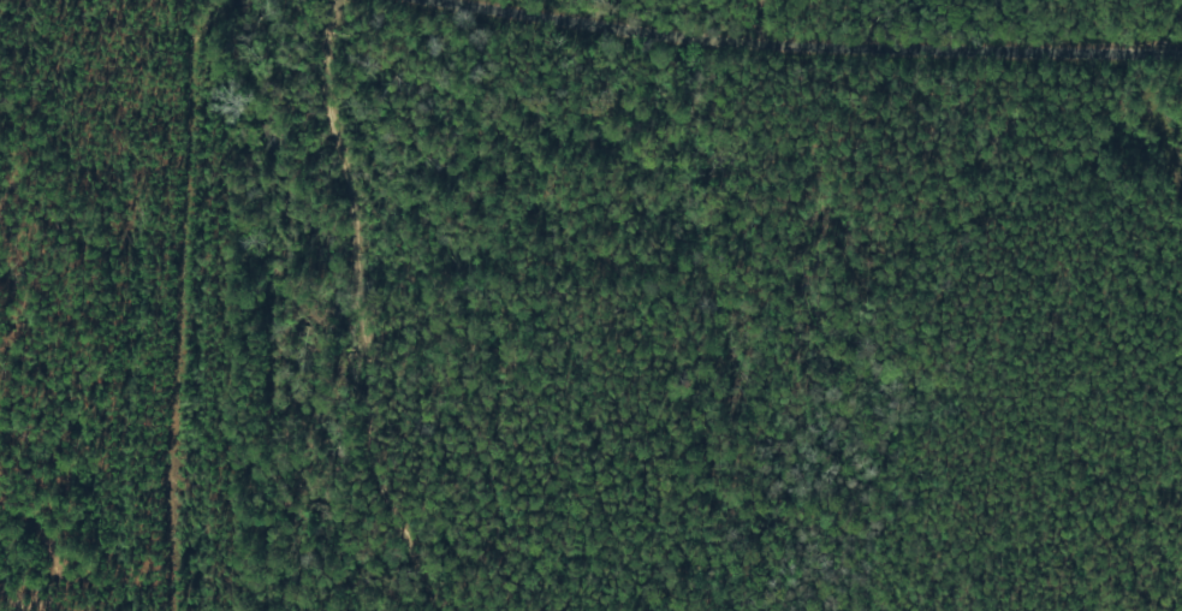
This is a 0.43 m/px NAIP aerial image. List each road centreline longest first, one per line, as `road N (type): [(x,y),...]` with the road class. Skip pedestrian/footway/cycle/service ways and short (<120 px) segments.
road 1 (residential): [(1181,29),(697,0)]

